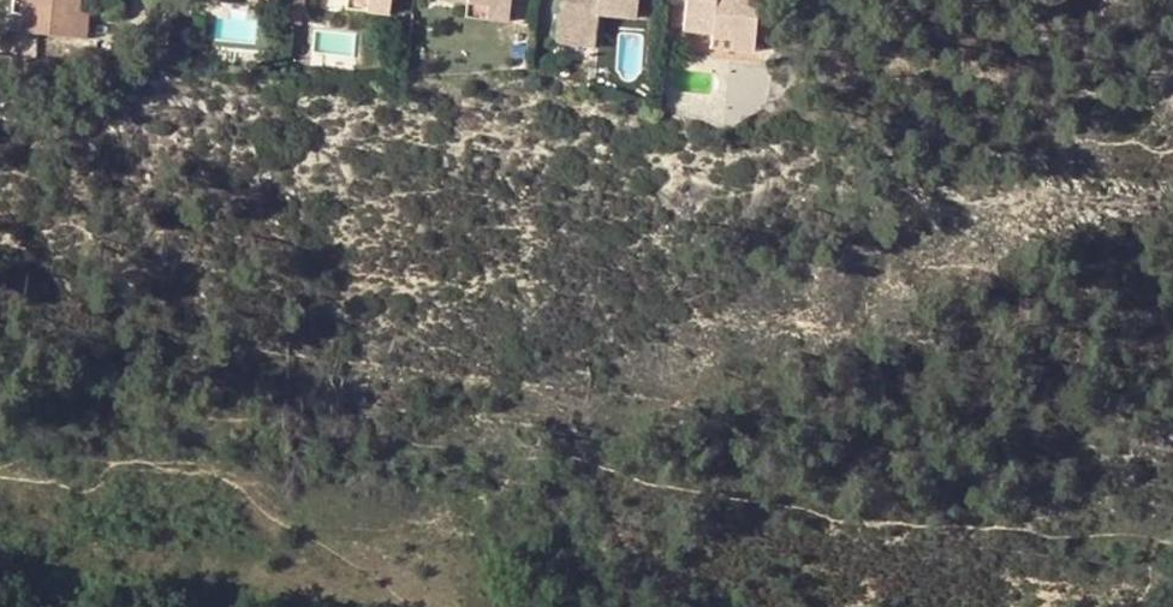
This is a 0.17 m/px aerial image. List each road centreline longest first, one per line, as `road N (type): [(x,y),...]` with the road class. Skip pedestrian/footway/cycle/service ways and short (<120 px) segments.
road 1 (track): [(1172,87),(1117,108),(1037,98)]

